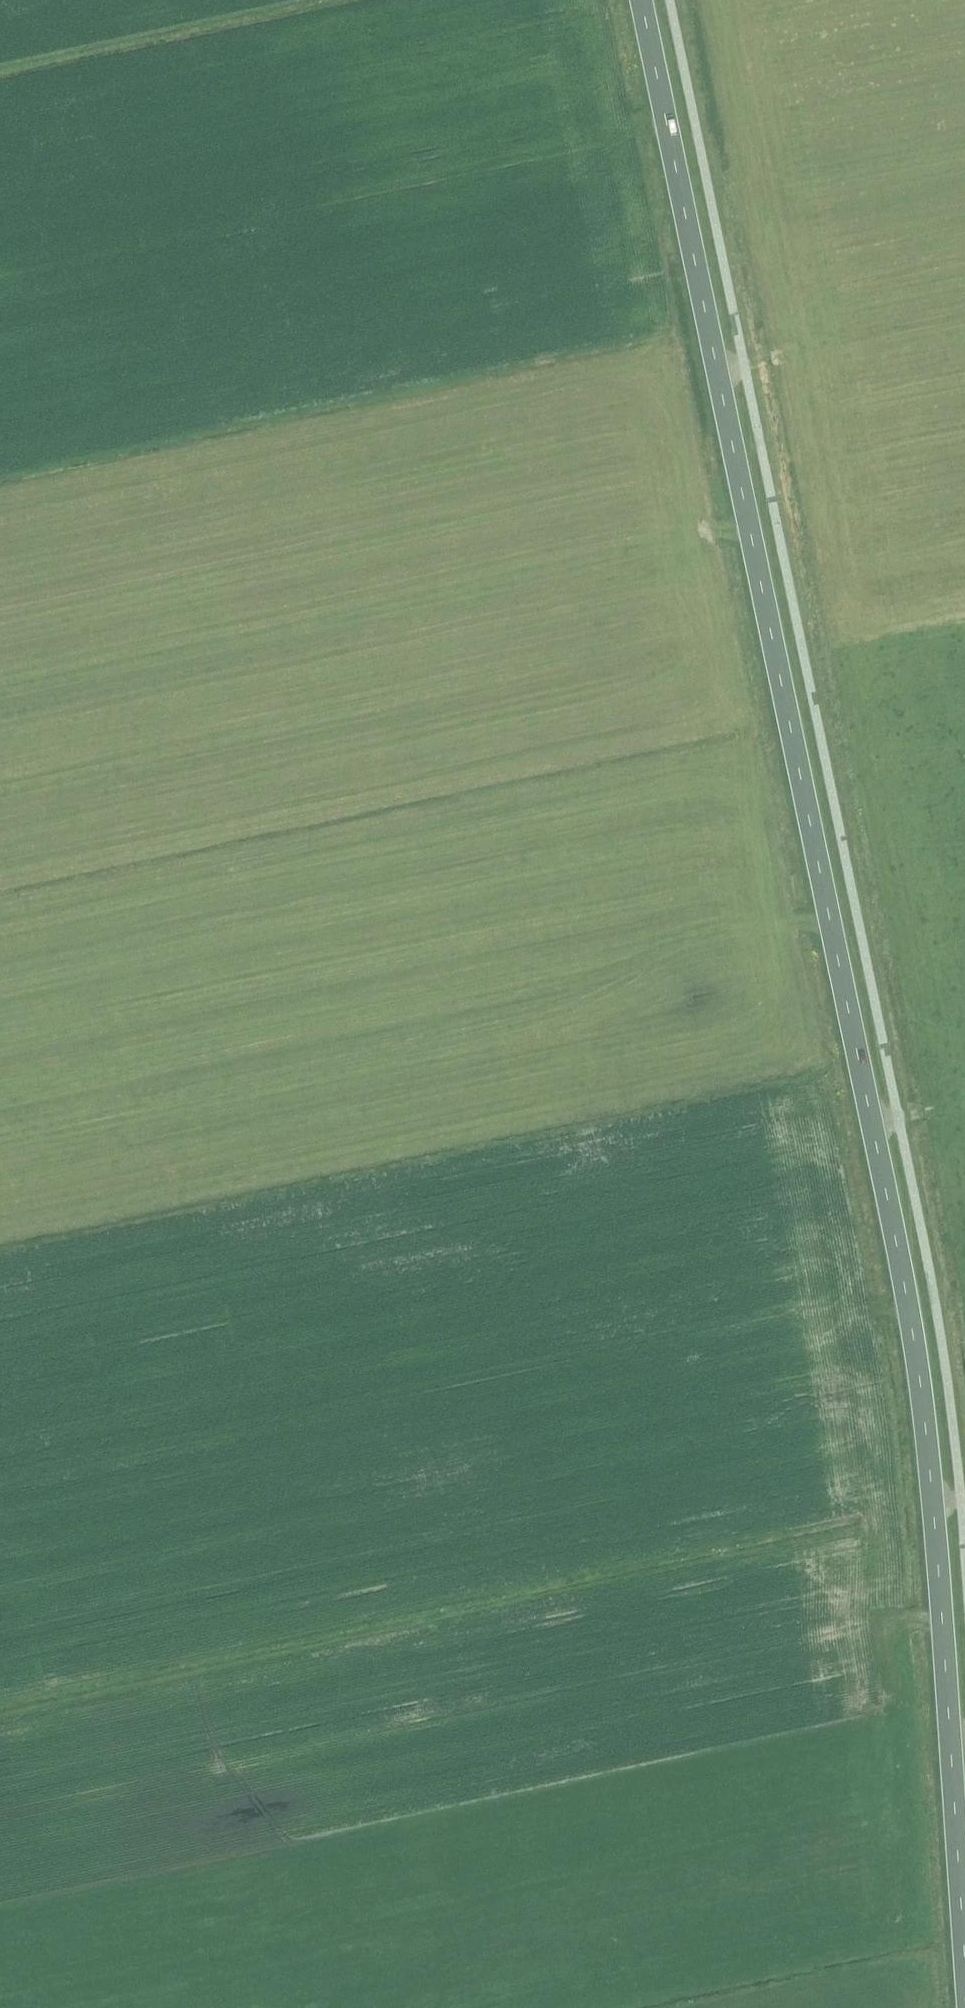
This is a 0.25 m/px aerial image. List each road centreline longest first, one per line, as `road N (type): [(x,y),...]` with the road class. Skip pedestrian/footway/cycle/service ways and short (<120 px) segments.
road 1 (tertiary): [(964,1956),(932,1498),(909,1308),(641,0)]

